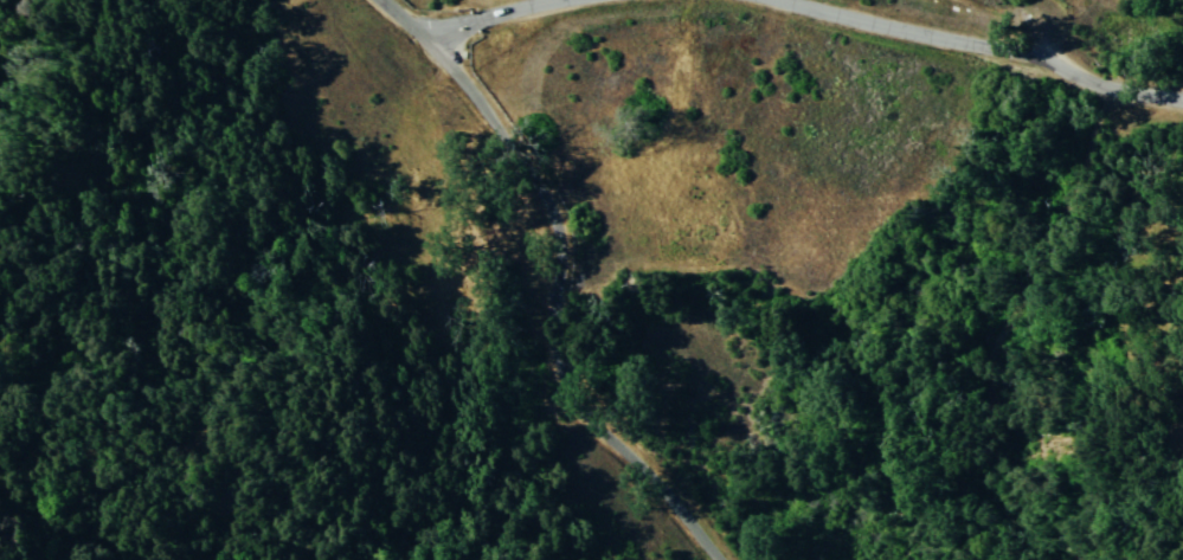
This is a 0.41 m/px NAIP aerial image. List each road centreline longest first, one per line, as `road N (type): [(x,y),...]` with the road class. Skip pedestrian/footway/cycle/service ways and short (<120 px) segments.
road 1 (tertiary): [(725,559),(664,483),(581,404),(562,353),(568,262),(557,206),(468,76),(393,0)]
road 2 (residential): [(1182,96),(1014,43),(807,0)]
road 3 (residential): [(560,0),(436,40)]

